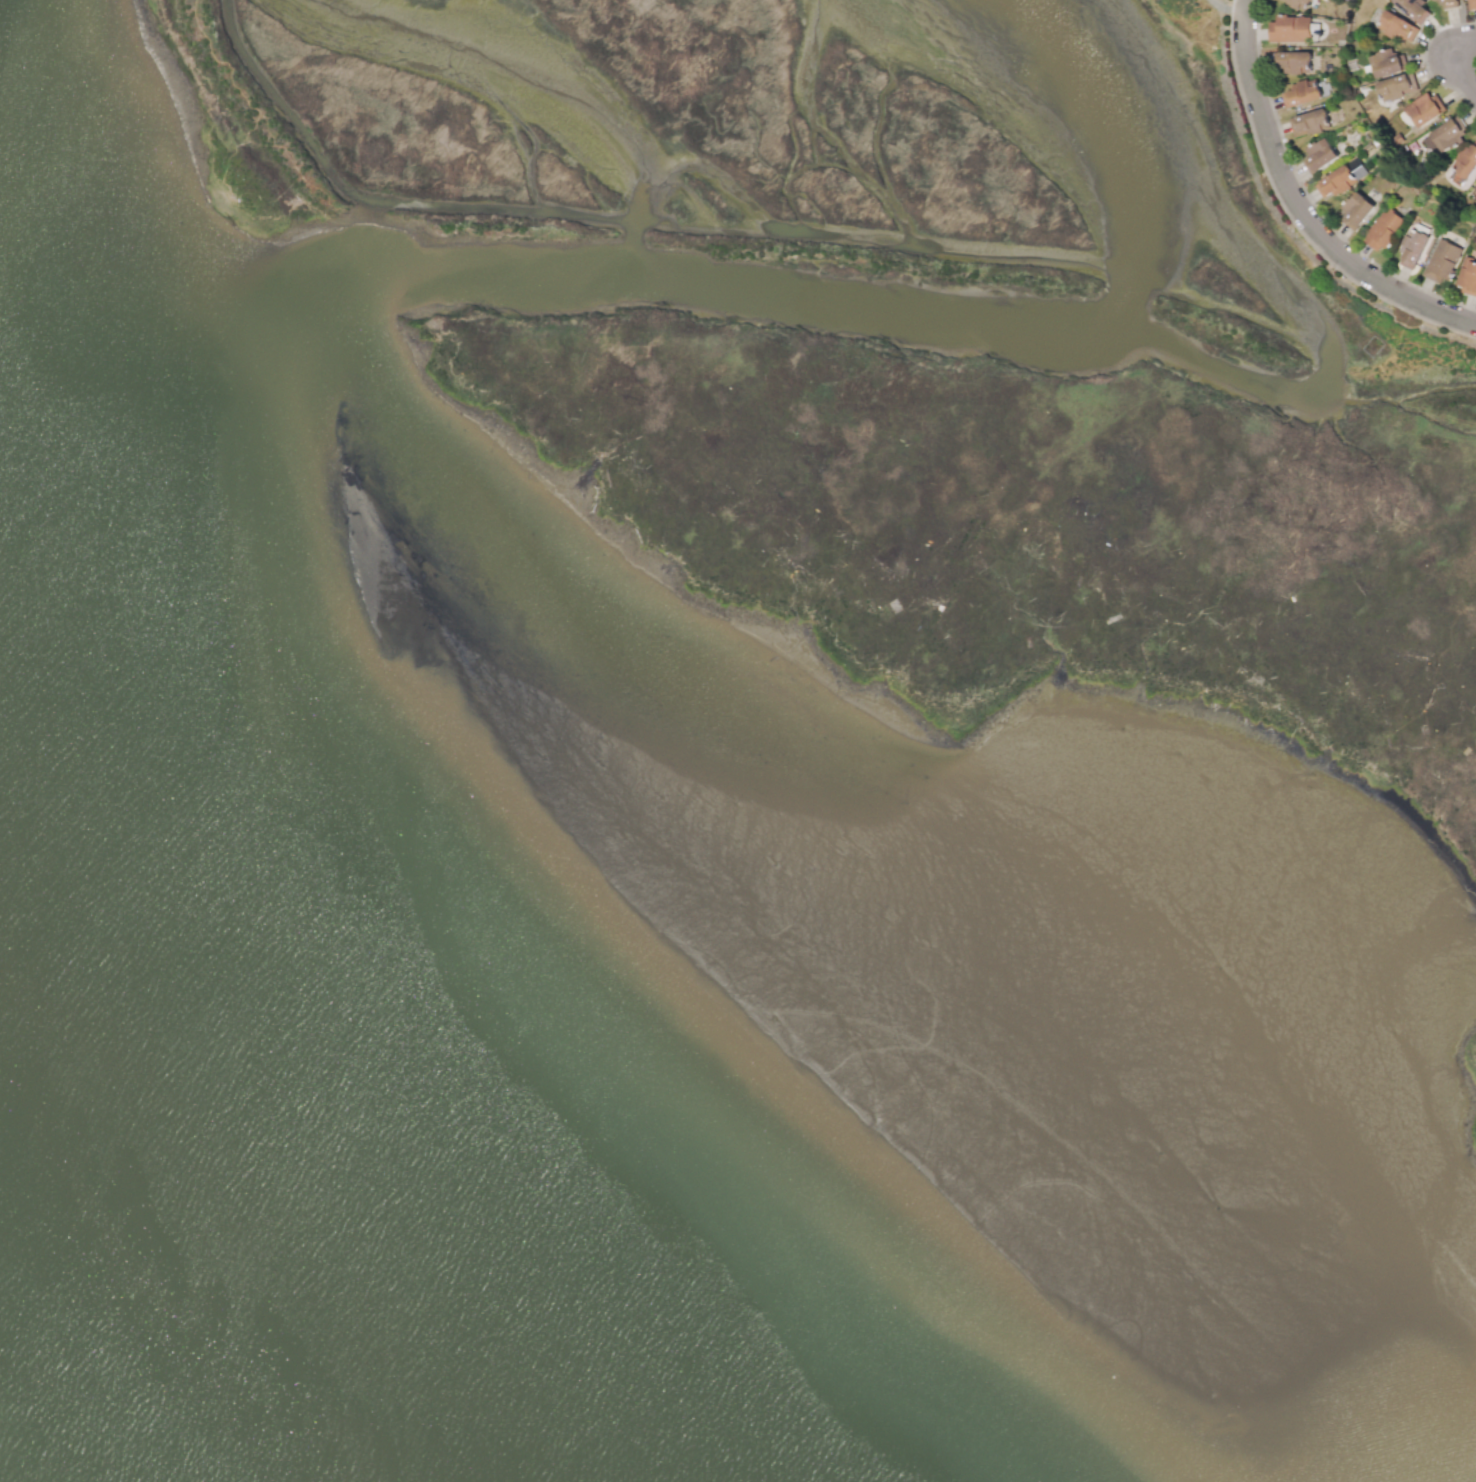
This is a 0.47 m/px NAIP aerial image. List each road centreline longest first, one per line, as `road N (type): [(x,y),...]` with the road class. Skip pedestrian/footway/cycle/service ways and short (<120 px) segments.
road 1 (residential): [(1475,323),(1391,287),(1337,252),(1301,210),(1258,107),(1248,55),(1250,0)]

